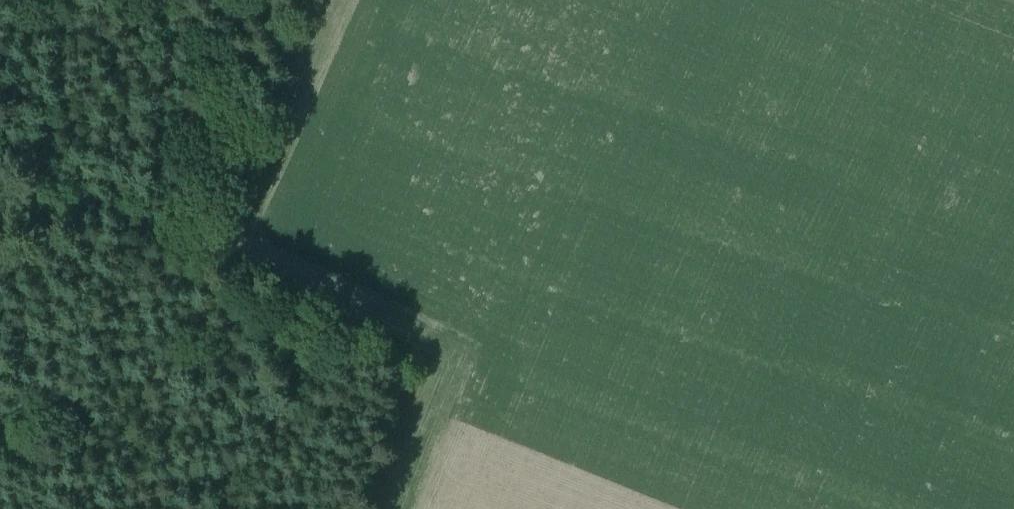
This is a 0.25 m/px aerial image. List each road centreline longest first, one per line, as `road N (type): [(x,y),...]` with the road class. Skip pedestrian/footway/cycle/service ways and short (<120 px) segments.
road 1 (track): [(322,0),(221,256),(405,327),(415,338),(421,380),(374,508)]

